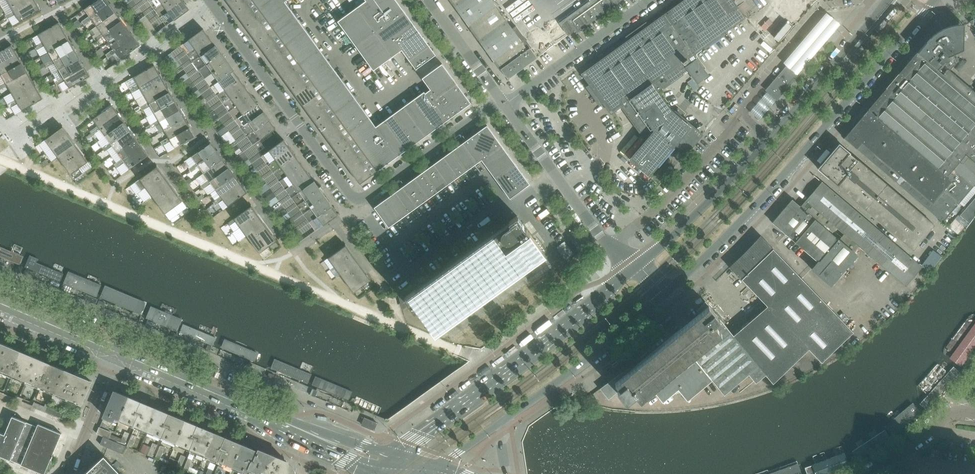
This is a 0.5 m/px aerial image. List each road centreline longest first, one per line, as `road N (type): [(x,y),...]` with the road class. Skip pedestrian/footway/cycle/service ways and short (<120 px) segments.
road 1 (residential): [(500,101),(355,199),(208,0)]
road 2 (tertiary): [(657,303),(767,197),(934,0)]
road 3 (tertiary): [(887,0),(767,138),(631,272)]
road 4 (tertiary): [(631,272),(395,454)]
road 5 (residential): [(350,415),(128,323)]
road 6 (residential): [(631,272),(500,101)]
road 7 (tertiary): [(506,421),(657,303)]
road 8 (residential): [(500,101),(649,0)]
road 9 (residential): [(276,420),(115,354)]
road 10 (residential): [(128,323),(0,269)]
road 11 (residential): [(115,354),(64,473)]
road 12 (residential): [(867,473),(958,412),(974,415)]
road 13 (residential): [(115,354),(0,306)]
road 14 (residential): [(395,454),(276,420)]
road 15 (residential): [(500,101),(429,0)]

